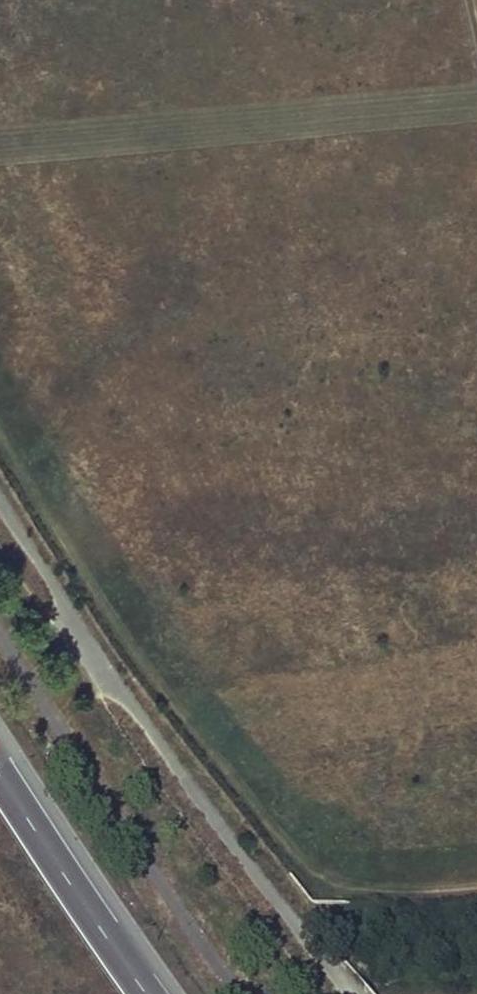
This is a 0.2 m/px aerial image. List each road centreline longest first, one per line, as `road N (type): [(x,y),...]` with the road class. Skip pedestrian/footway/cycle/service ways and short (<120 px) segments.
road 1 (trunk): [(159,993),(0,760)]

